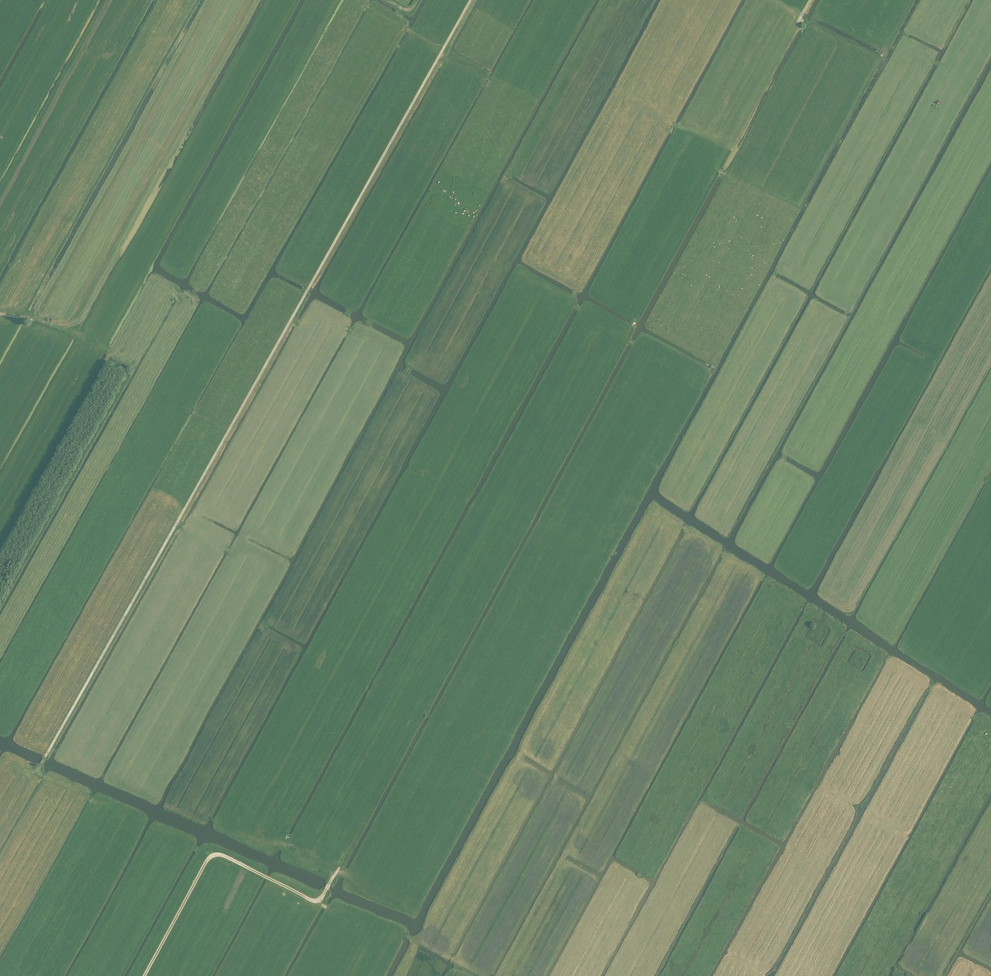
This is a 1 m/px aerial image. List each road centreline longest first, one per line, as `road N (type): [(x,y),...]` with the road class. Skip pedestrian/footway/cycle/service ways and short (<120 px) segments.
road 1 (track): [(144,975),(213,854),(320,902),(811,0)]
road 2 (track): [(472,0),(40,776)]

